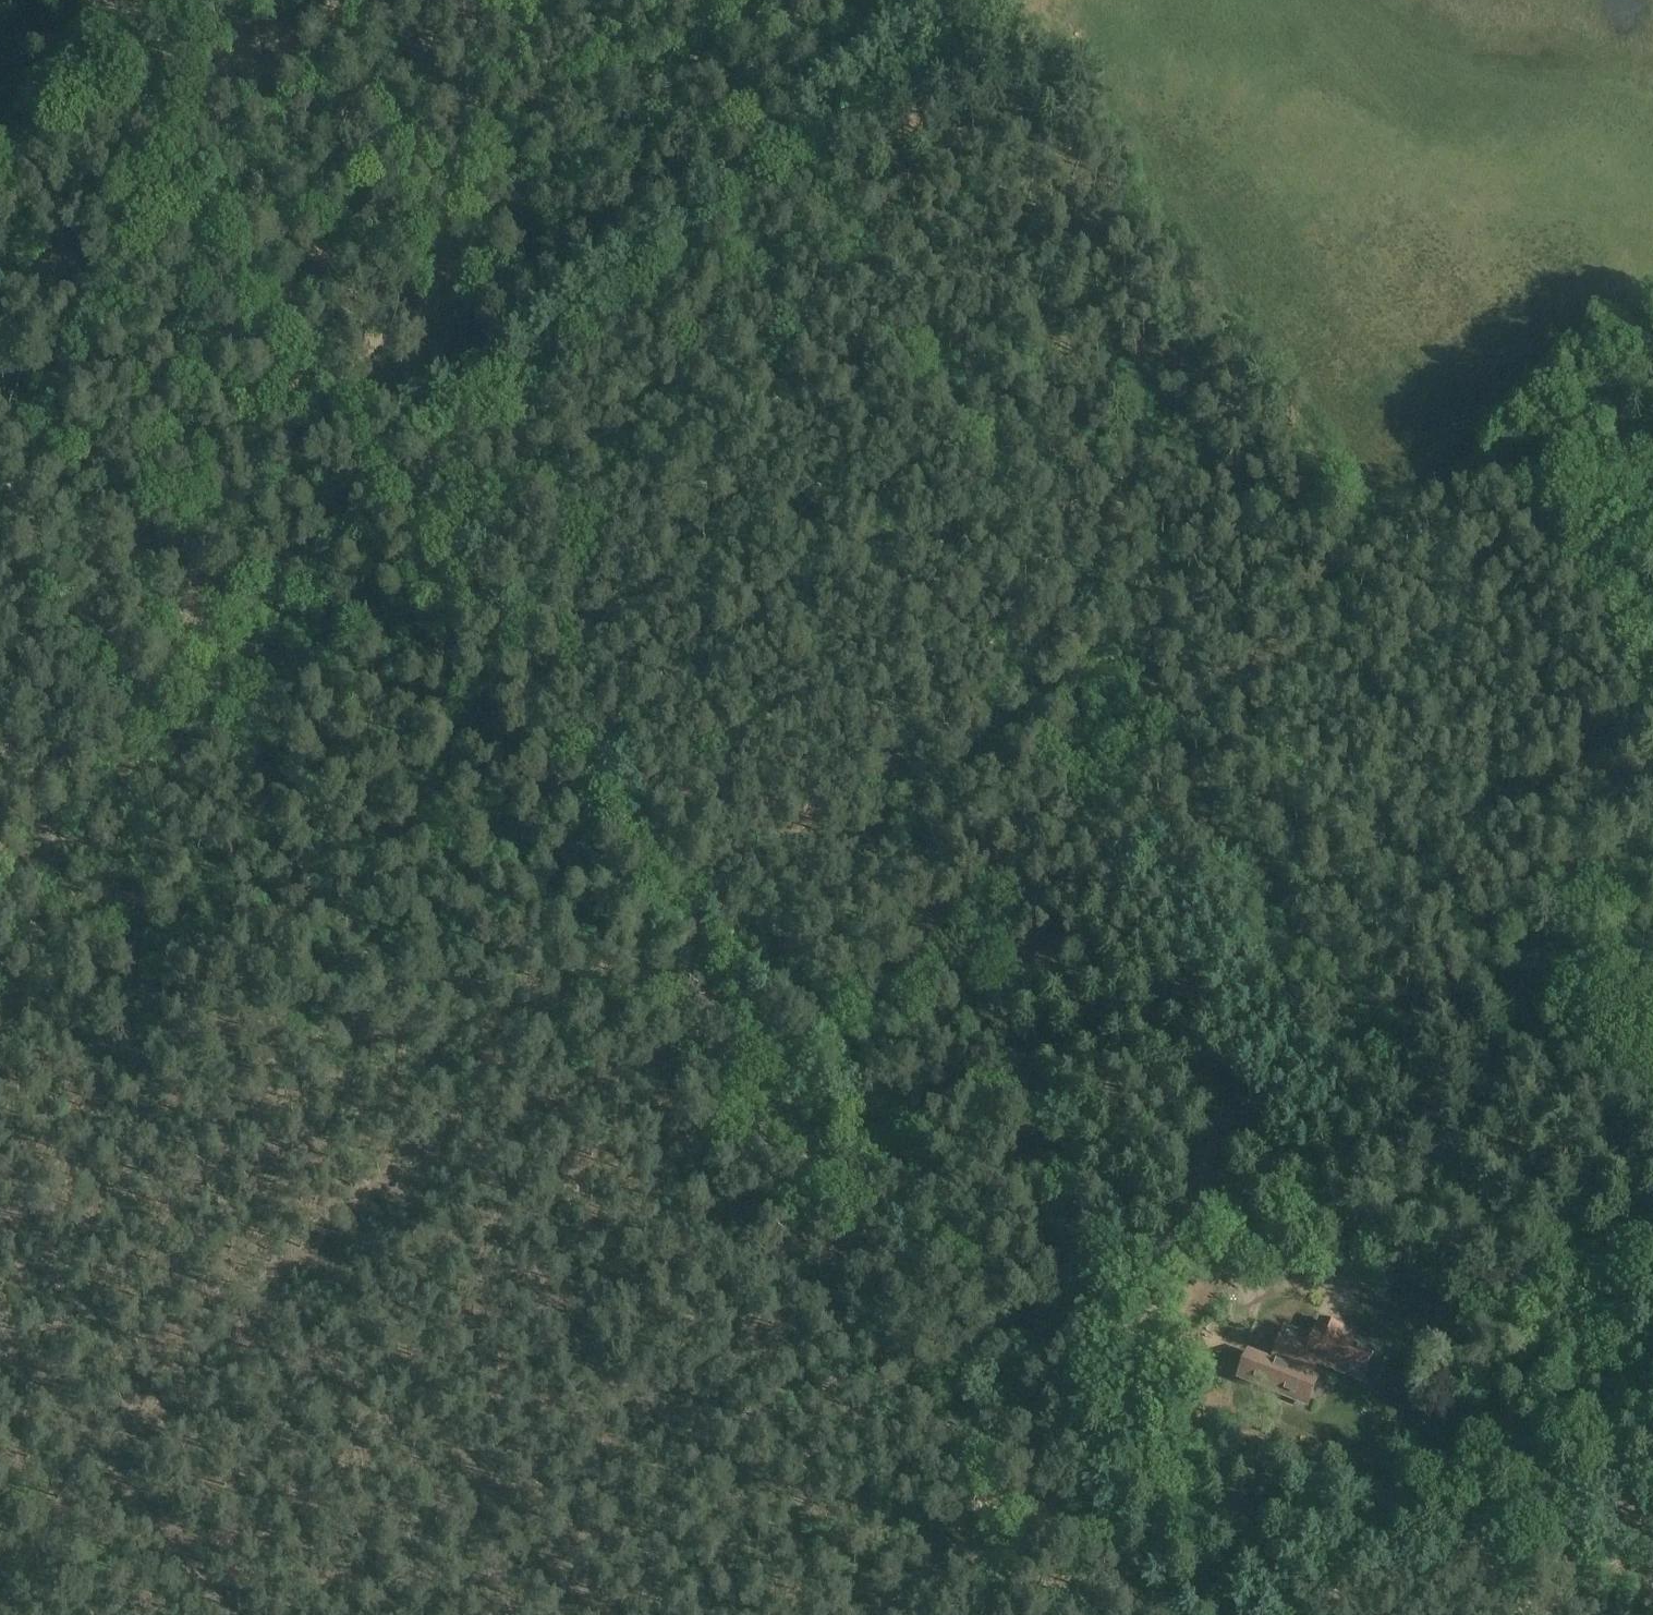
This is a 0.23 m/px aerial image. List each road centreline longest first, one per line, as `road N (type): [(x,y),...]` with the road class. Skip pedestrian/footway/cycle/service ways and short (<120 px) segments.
road 1 (track): [(0,995),(140,736),(179,592)]
road 2 (track): [(1652,1311),(1540,1263),(1499,1262),(1376,1283),(1281,1287),(1264,1334)]

